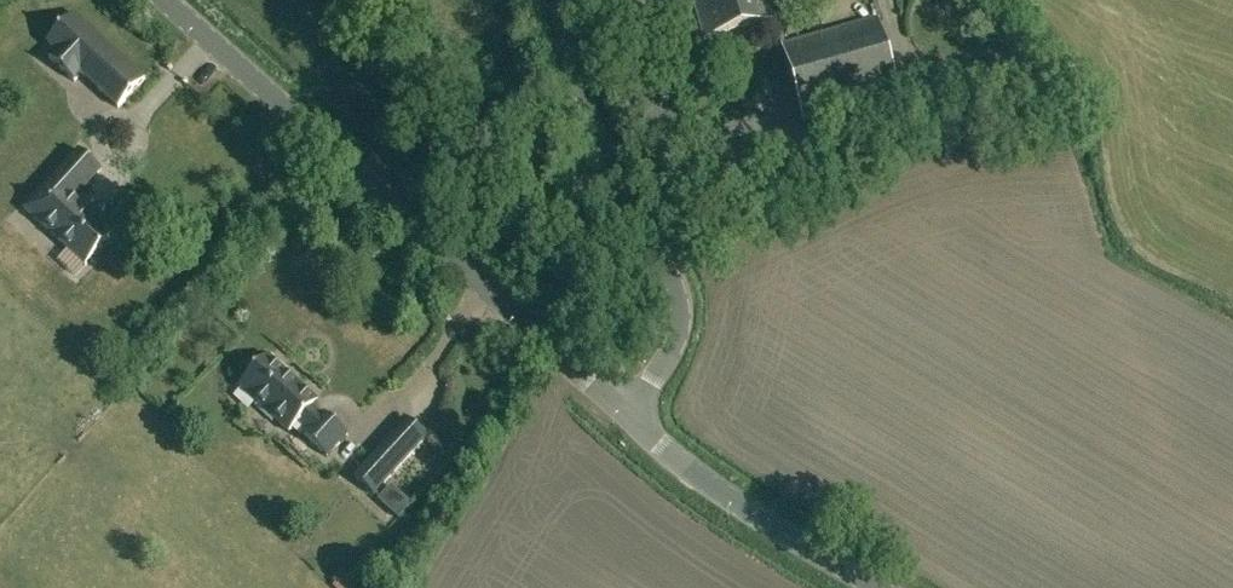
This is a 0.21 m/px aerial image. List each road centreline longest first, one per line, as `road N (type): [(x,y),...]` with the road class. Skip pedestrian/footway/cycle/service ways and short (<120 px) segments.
road 1 (tertiary): [(626,415),(156,0)]
road 2 (unclassified): [(626,415),(679,339),(684,296),(677,264),(625,187),(577,61),(570,0)]
road 3 (tertiary): [(879,587),(734,503),(626,415)]

